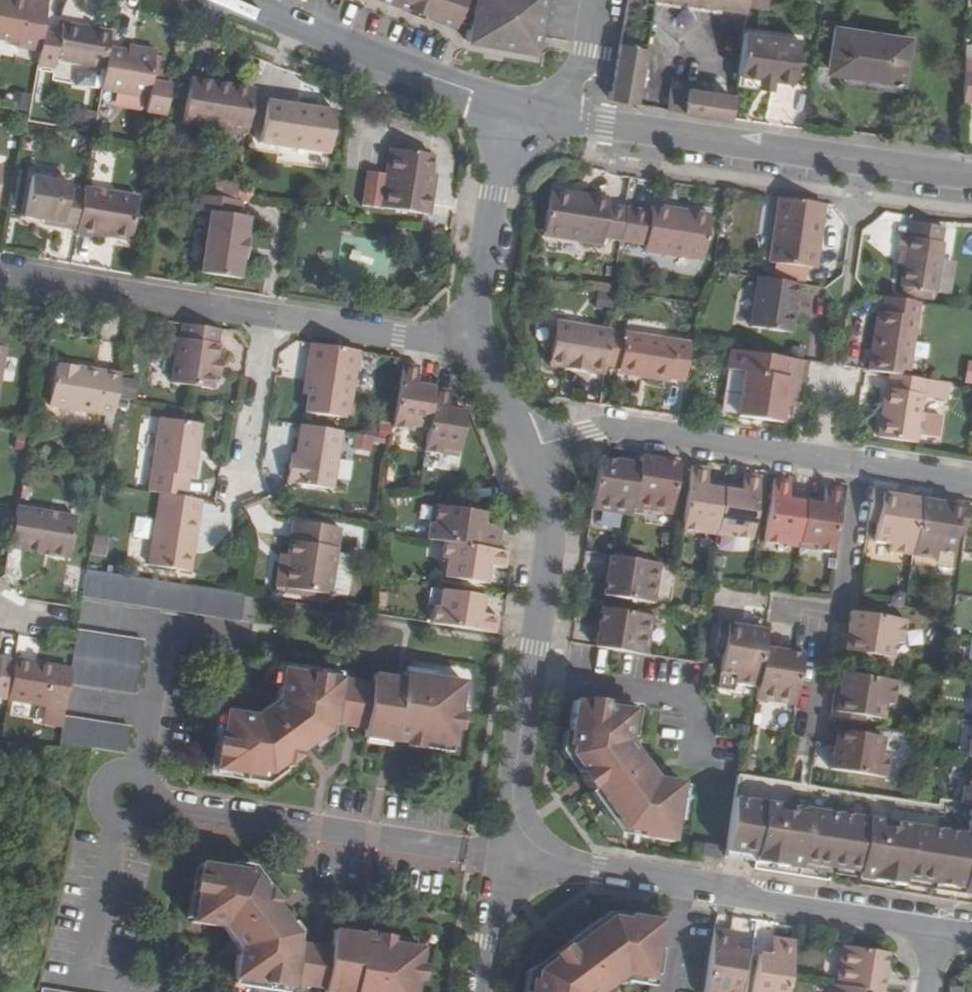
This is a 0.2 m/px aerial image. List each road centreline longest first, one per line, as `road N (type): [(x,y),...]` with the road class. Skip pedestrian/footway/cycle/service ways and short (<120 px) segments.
road 1 (residential): [(0,280),(18,274),(400,336),(477,339)]
road 2 (residential): [(505,855),(936,928)]
road 3 (residential): [(556,117),(971,176)]
road 4 (residential): [(524,450),(551,537),(505,855)]
road 5 (residential): [(128,797),(505,855)]
road 6 (residential): [(524,450),(626,427),(860,465)]
road 7 (residential): [(236,0),(511,106)]
road 8 (residential): [(808,726),(860,465)]
road 9 (residential): [(511,106),(477,339)]
road 10 (residential): [(505,855),(483,991)]
road 11 (residential): [(597,0),(588,52),(556,117)]
road 12 (residential): [(477,339),(524,450)]

